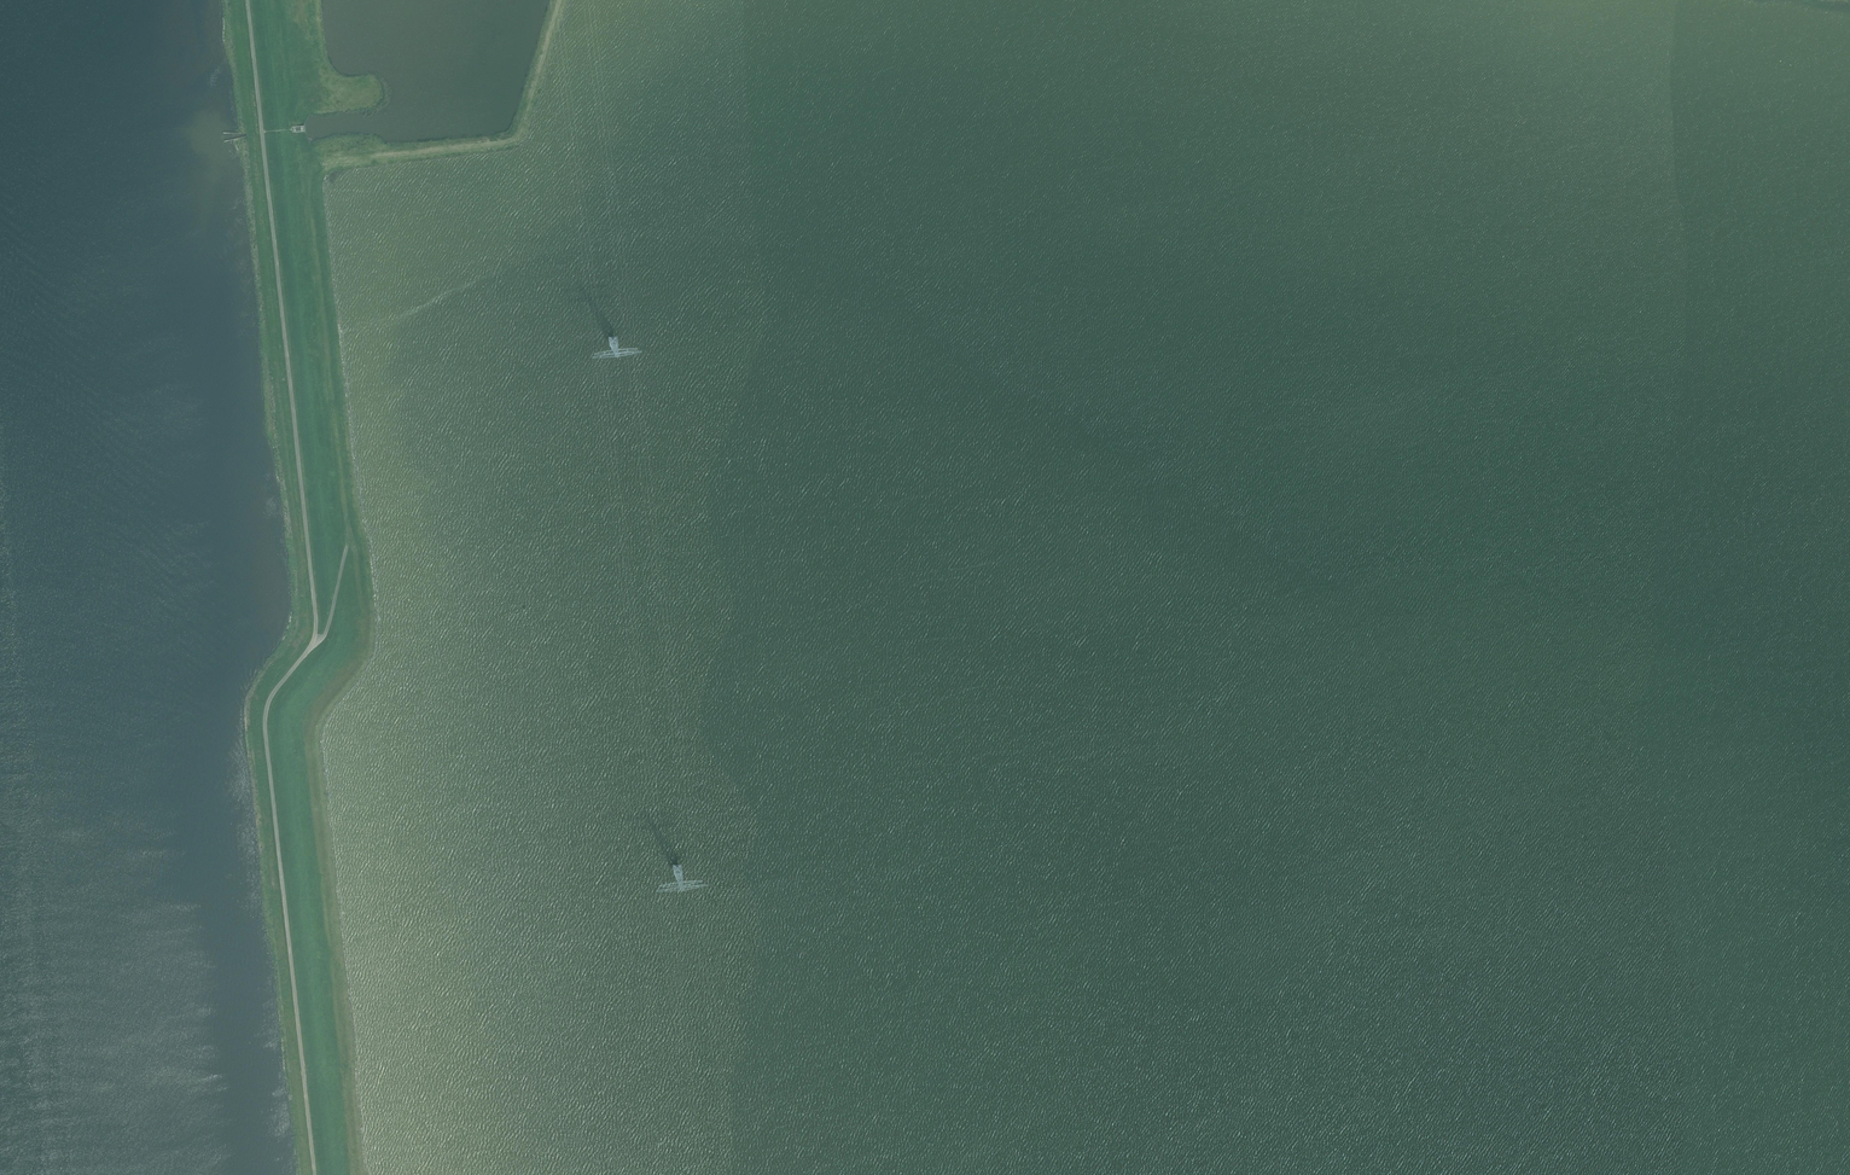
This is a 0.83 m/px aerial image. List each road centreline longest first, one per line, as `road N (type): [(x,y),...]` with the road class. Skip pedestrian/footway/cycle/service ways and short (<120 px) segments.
road 1 (unclassified): [(310,647),(315,604),(248,0)]
road 2 (unclassified): [(315,1174),(266,722),(273,694),(310,647)]

